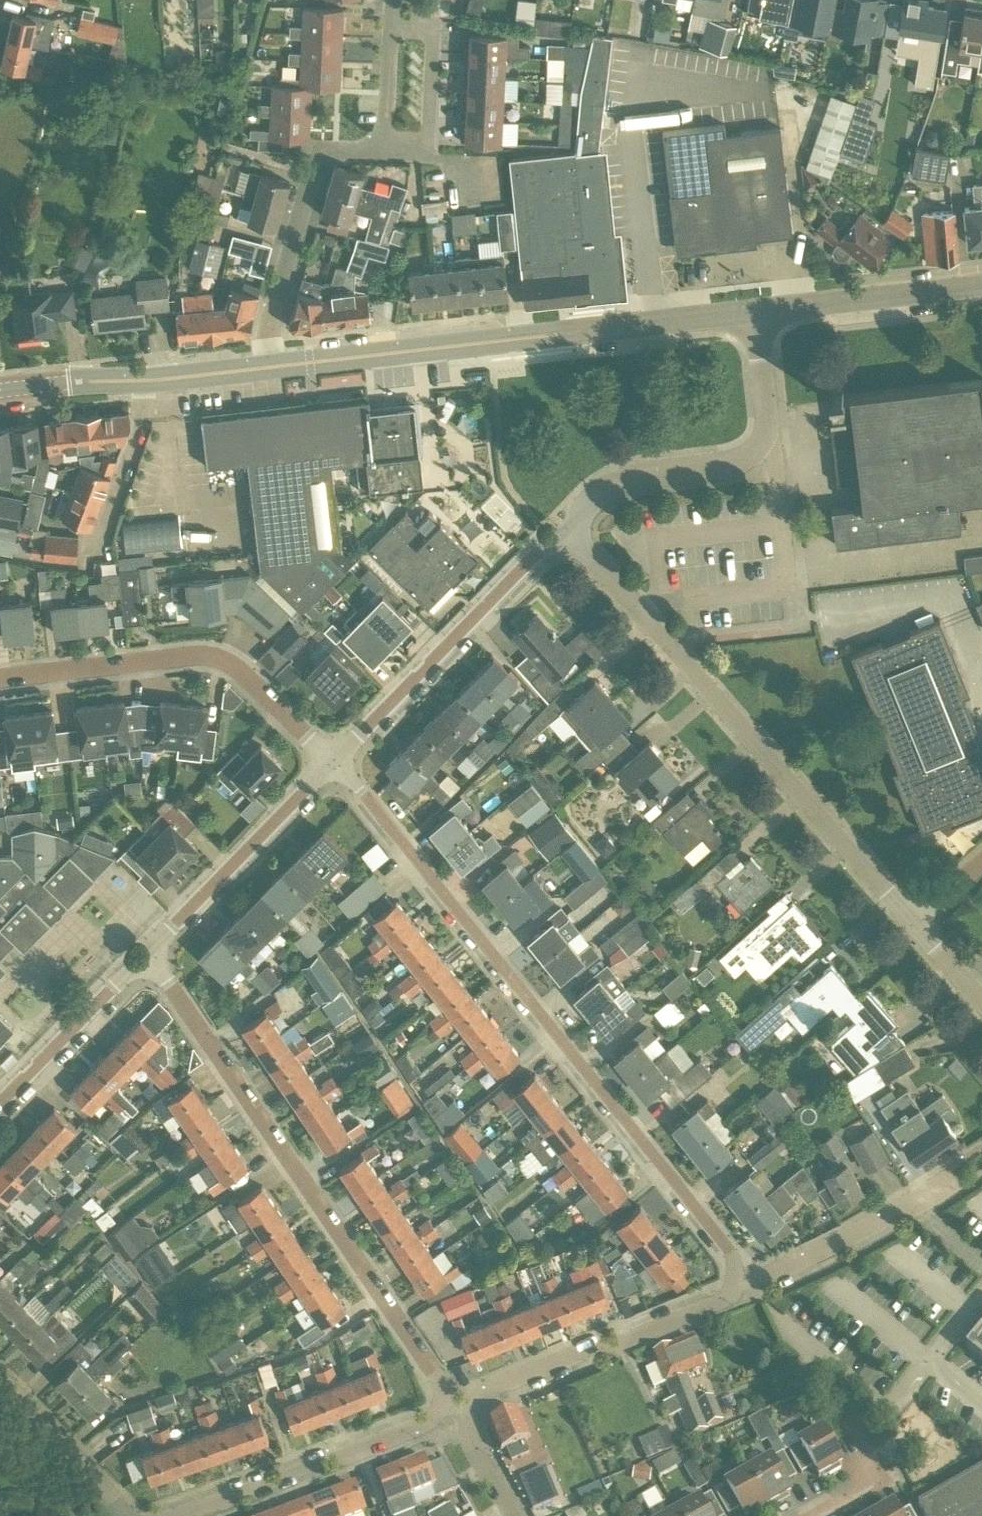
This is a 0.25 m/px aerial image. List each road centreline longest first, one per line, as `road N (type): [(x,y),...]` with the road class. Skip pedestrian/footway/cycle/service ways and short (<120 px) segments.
road 1 (residential): [(736,1282),(734,1255),(335,759)]
road 2 (residential): [(149,953),(439,1380),(441,1405)]
road 3 (residential): [(918,922),(563,526)]
road 4 (unclassified): [(272,364),(753,310)]
road 5 (residential): [(335,759),(224,660),(203,655),(0,680)]
road 6 (unclassified): [(563,526),(635,474),(752,456),(770,432),(753,310)]
road 7 (unclassified): [(335,759),(563,526)]
road 8 (residential): [(470,1412),(489,1390),(724,1299),(736,1282)]
road 9 (residential): [(174,1515),(428,1424),(441,1405)]
road 10 (residential): [(272,364),(270,332),(321,148),(385,148)]
road 11 (unclassified): [(149,953),(335,759)]
road 12 (unclassified): [(753,310),(981,285)]
road 13 (residential): [(736,1282),(836,1244),(941,1187)]
road 14 (unclassified): [(0,1103),(149,953)]
road 15 (residential): [(385,148),(427,148),(434,28),(390,26)]
road 16 (residential): [(127,1515),(0,1377)]
road 17 (residential): [(97,548),(143,409),(137,379)]
road 18 (unclassified): [(0,389),(137,379)]
road 19 (unclassified): [(137,379),(272,364)]
road 20 (residential): [(385,148),(390,26)]

